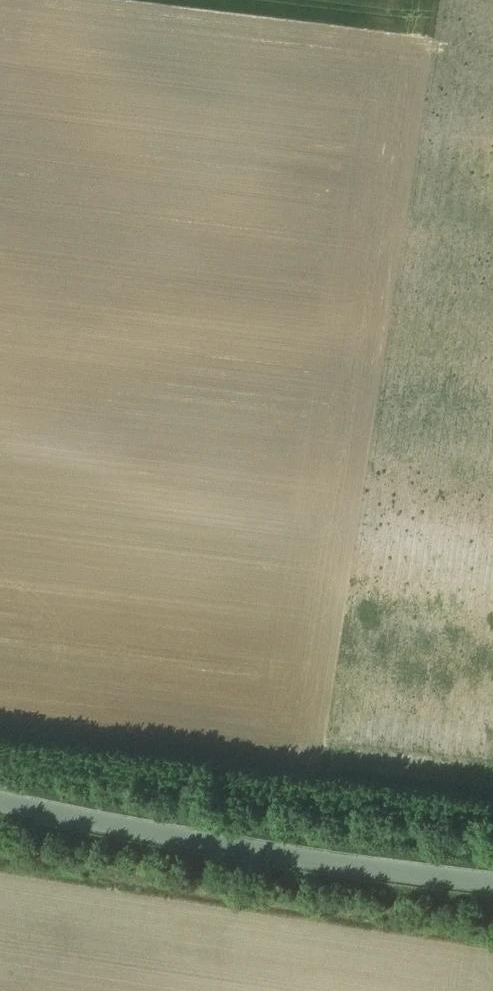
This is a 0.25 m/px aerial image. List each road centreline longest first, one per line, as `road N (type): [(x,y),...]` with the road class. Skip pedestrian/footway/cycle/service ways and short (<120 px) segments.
road 1 (unclassified): [(0,805),(492,874)]

